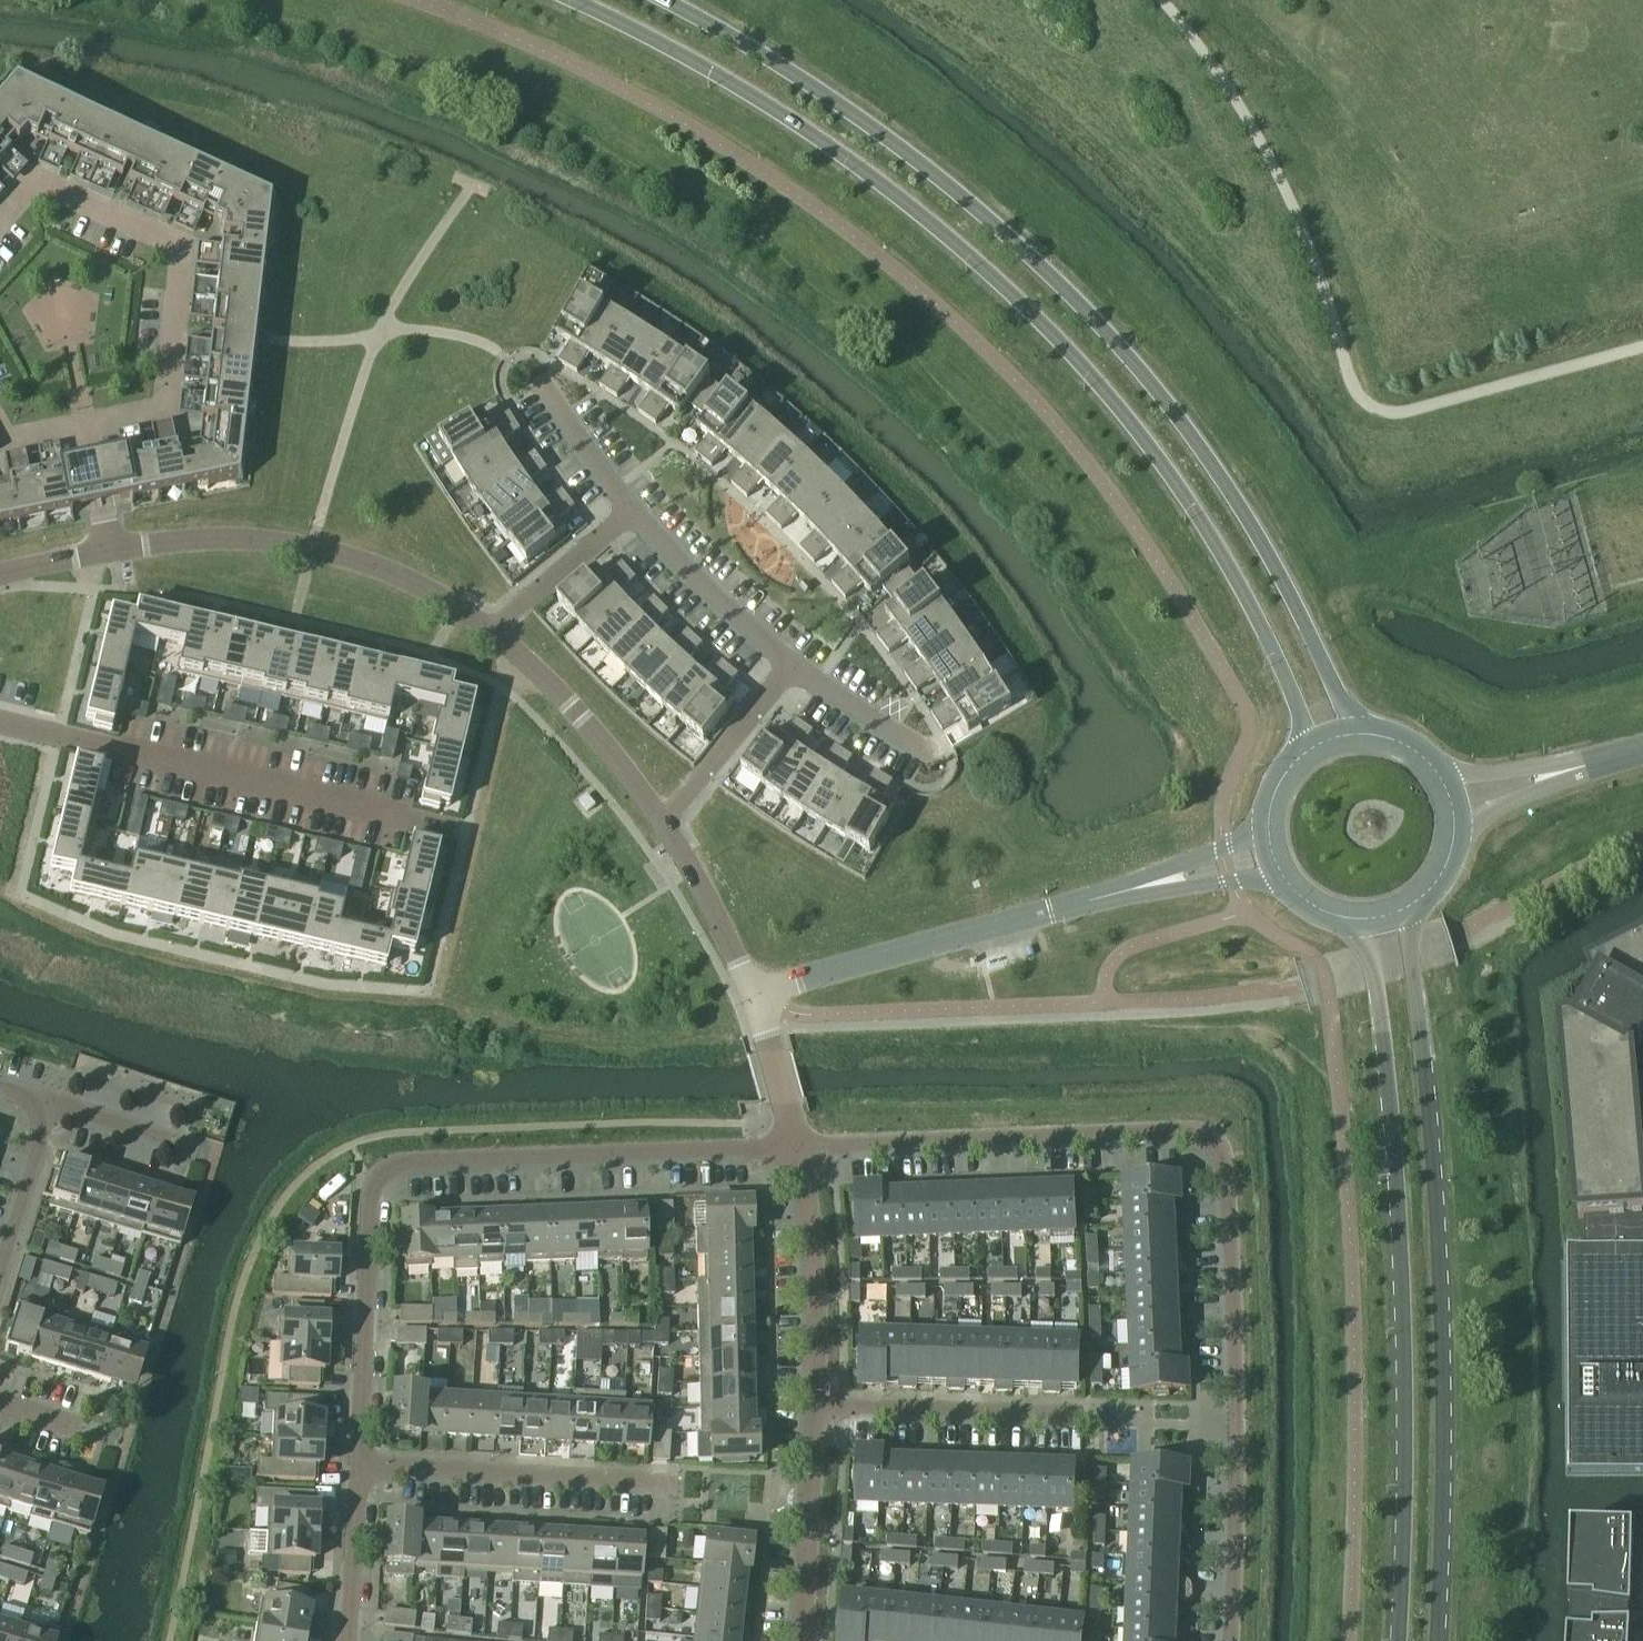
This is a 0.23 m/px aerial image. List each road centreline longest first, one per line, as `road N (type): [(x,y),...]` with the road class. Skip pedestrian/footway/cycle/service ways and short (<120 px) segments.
road 1 (secondary): [(567,0),(720,76),(882,186),(1014,297),(1126,422),(1230,575),(1314,747)]
road 2 (secondary): [(1359,735),(1266,557),(1159,398),(1039,268),(909,155),(739,41),(662,0)]
road 3 (residential): [(800,1145),(1207,1139),(1219,1158),(1219,1640)]
road 4 (secondary): [(1439,1640),(1444,1293),(1409,907)]
road 5 (residential): [(364,1471),(370,1191),(383,1168),(800,1145)]
road 6 (secondary): [(1359,920),(1378,989),(1401,1308),(1397,1640)]
road 7 (residential): [(1272,851),(755,999)]
road 8 (residential): [(84,429),(169,413),(187,253),(44,184),(0,228)]
road 9 (residential): [(0,723),(400,819)]
road 10 (residential): [(491,631),(369,561),(239,537),(110,548)]
road 11 (residential): [(678,1486),(364,1471)]
road 12 (residential): [(1093,1412),(816,1404)]
road 13 (residential): [(663,825),(575,712),(491,631)]
road 14 (residential): [(816,1404),(800,1145)]
road 15 (residential): [(802,1640),(816,1404)]
road 16 (residential): [(790,667),(631,515)]
road 17 (residential): [(663,825),(790,667)]
road 18 (unclassified): [(1451,805),(1642,755)]
road 19 (residential): [(755,999),(663,825)]
road 20 (residential): [(0,1287),(58,1106)]
road 21 (residential): [(631,515),(491,631)]
road 22 (residential): [(349,1640),(364,1471)]
road 23 (residential): [(790,667),(930,752)]
road 24 (residential): [(543,383),(631,515)]
road 25 (residential): [(800,1145),(755,999)]
road 26 (secondary): [(1451,805),(1424,759),(1394,741),(1359,735)]
road 27 (residential): [(110,548),(84,429)]
road 28 (secondary): [(1314,747),(1279,785),(1269,817),(1272,851)]

